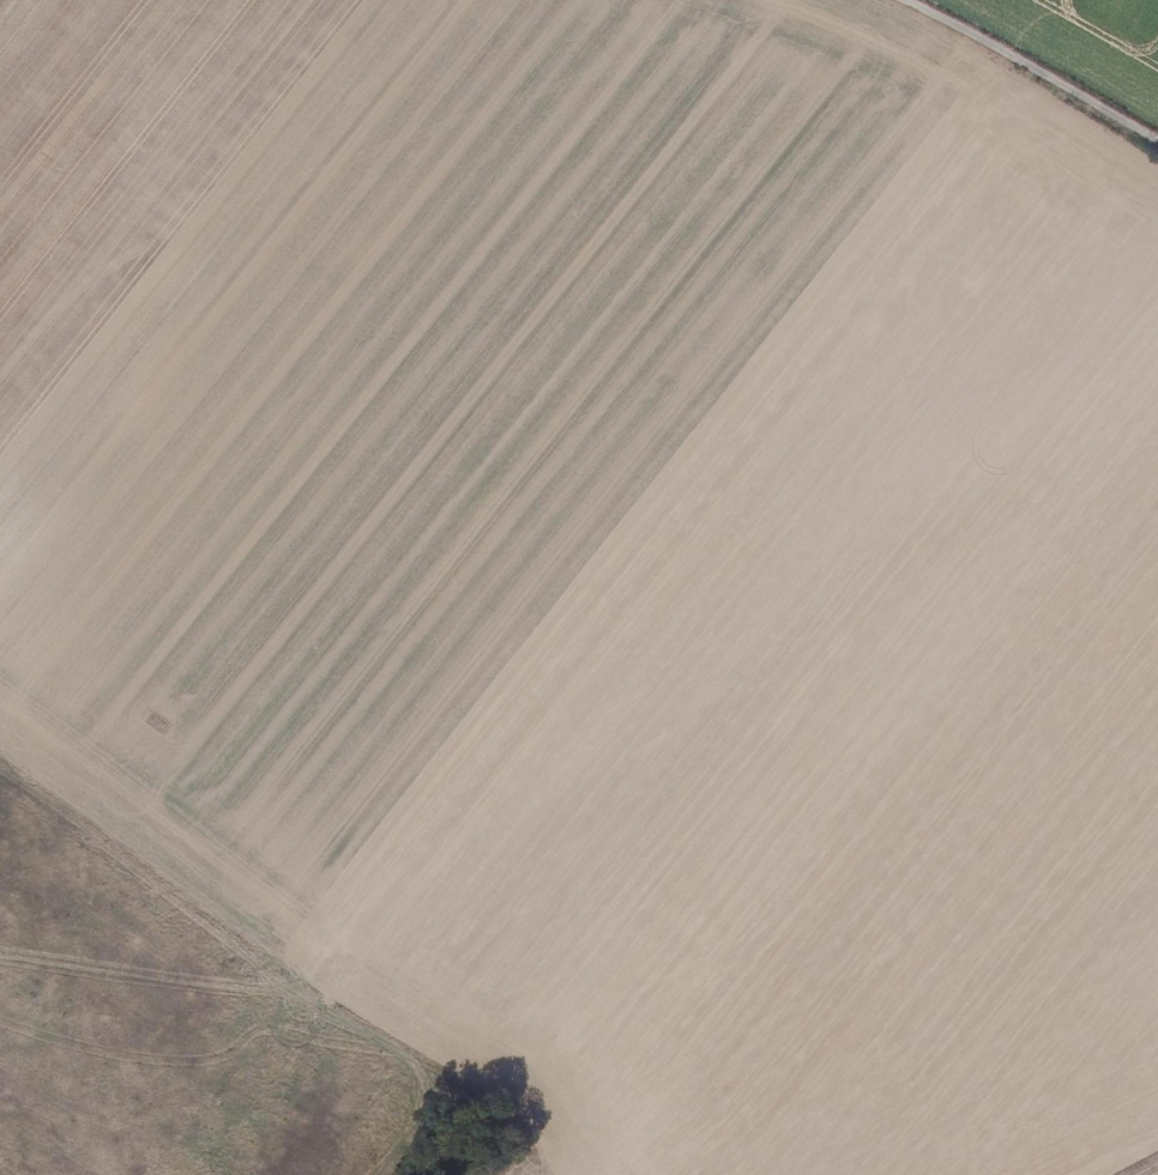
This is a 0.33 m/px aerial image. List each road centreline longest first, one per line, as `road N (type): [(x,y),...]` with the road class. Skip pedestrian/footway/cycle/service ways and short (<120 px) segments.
road 1 (track): [(897,0),(1157,143)]

